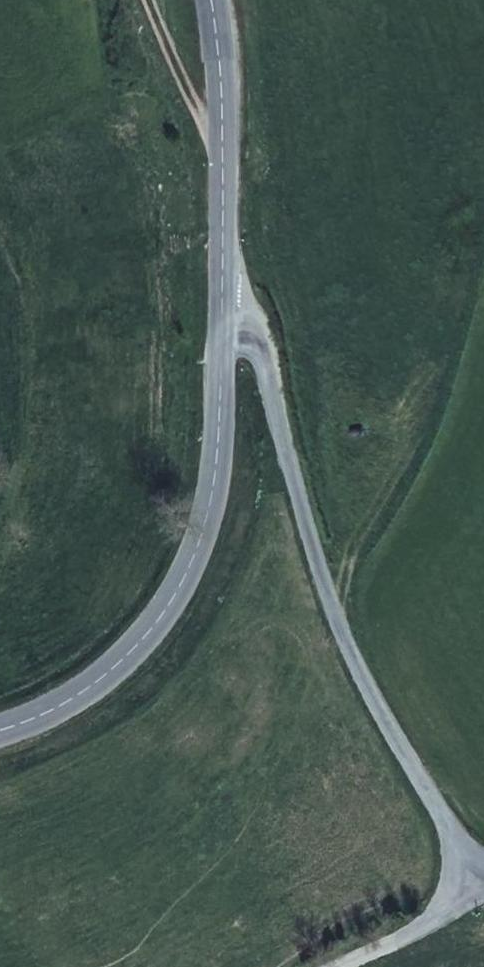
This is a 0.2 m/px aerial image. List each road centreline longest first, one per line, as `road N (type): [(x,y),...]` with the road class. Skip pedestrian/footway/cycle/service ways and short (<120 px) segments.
road 1 (unclassified): [(483,878),(352,650),(315,546),(257,325),(224,301)]
road 2 (secondary): [(224,301),(220,429),(208,510),(183,577),(138,642),(88,688),(0,727)]
road 3 (secondary): [(216,0),(224,81),(224,301)]
road 4 (residential): [(483,897),(341,966)]

